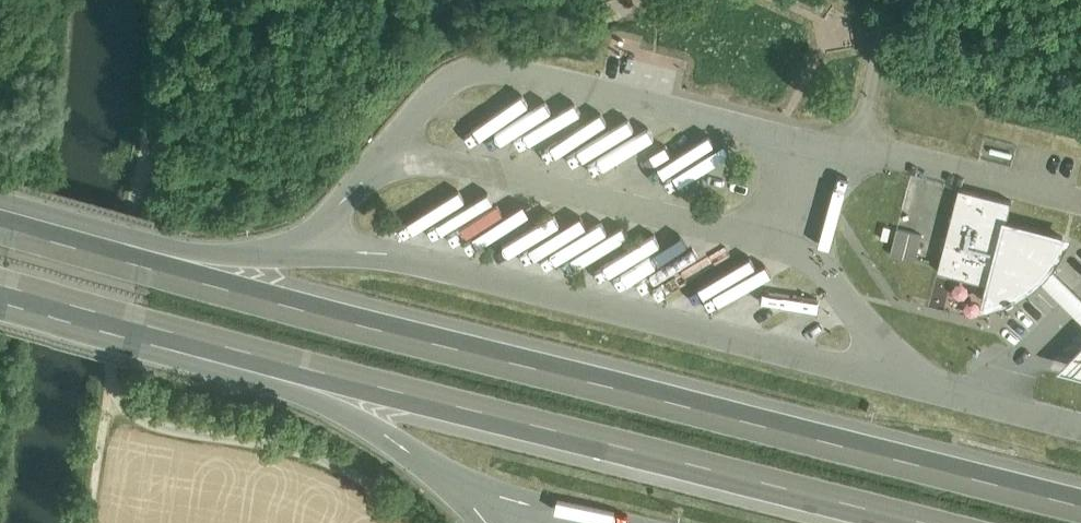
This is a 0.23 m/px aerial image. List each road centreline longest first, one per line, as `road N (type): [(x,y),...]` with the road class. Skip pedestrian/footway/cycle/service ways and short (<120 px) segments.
road 1 (motorway): [(1080,505),(0,221)]
road 2 (motorway): [(0,285),(930,522)]
road 3 (track): [(140,161),(260,168),(290,162),(387,73),(443,0)]
road 4 (track): [(418,522),(380,489),(309,459),(188,433),(114,403)]
road 5 (track): [(114,403),(140,161)]

